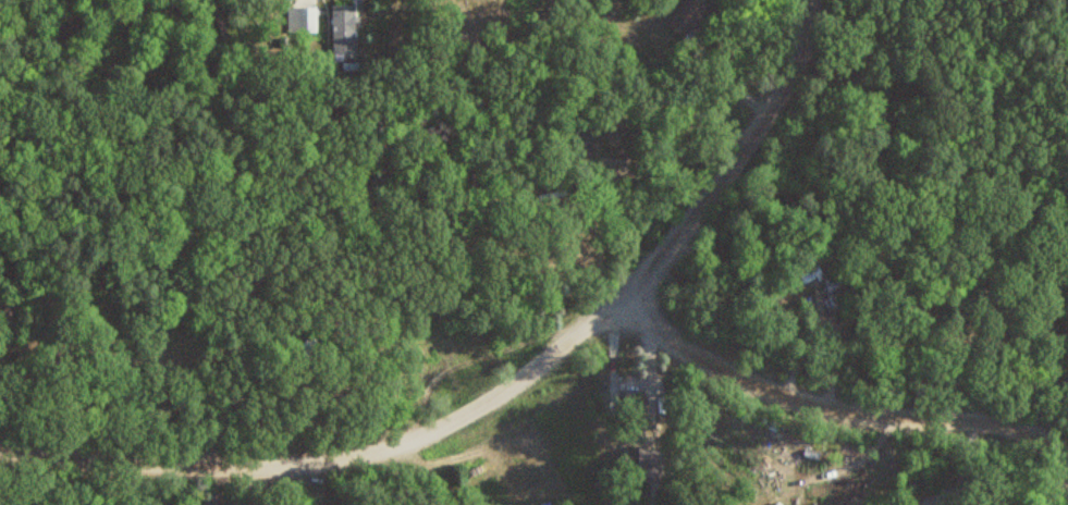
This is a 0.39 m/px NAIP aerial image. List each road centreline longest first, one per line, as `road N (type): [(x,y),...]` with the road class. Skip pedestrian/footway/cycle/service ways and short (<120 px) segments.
road 1 (residential): [(617,304),(455,421),(365,456),(293,466),(199,464),(0,447)]
road 2 (residential): [(1067,475),(1054,446),(1024,428),(838,409),(689,353),(617,304)]
road 3 (residential): [(617,304),(765,115),(799,58),(810,0)]

